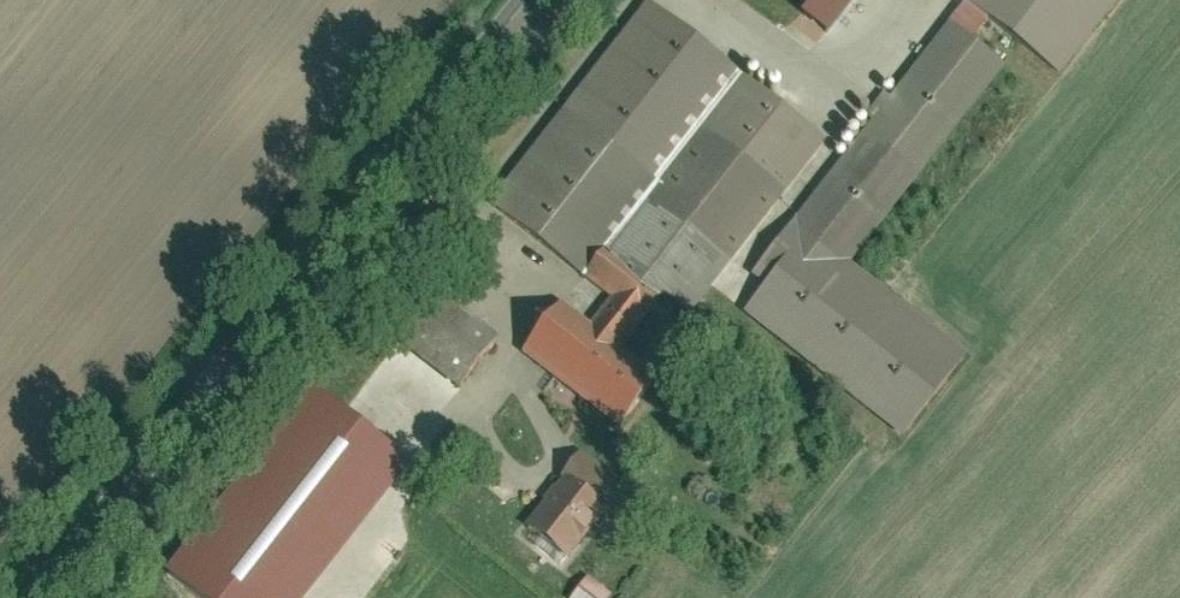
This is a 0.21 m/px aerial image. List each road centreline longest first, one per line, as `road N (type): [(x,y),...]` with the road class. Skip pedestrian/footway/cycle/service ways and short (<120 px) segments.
road 1 (tertiary): [(53,597),(551,0)]

